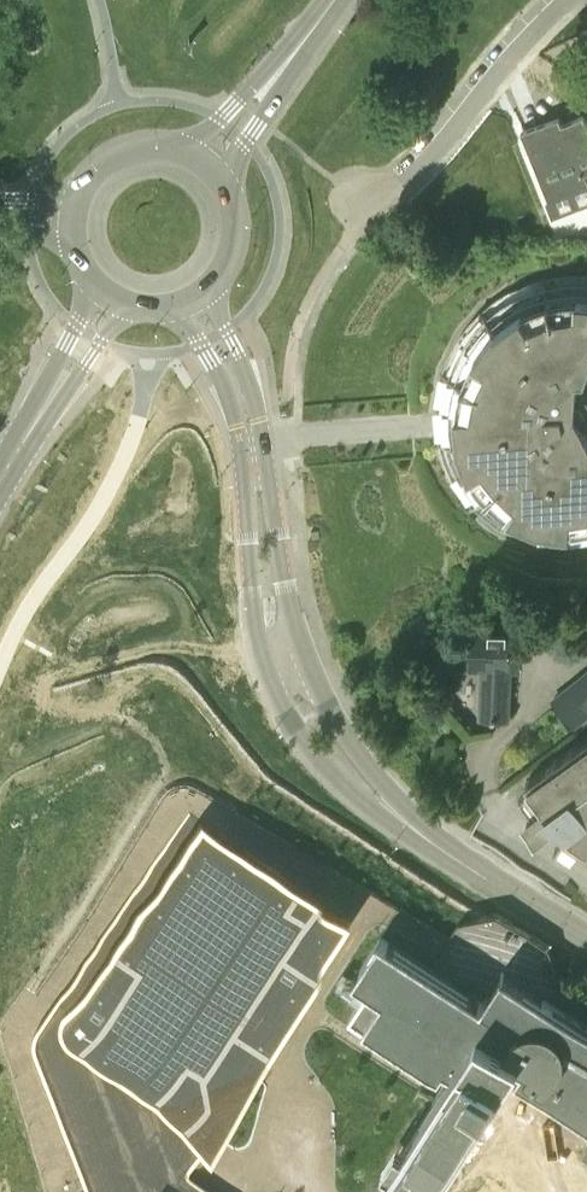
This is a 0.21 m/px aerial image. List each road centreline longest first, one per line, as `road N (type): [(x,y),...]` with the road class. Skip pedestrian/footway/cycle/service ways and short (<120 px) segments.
road 1 (residential): [(240,445),(251,598),(271,688),(316,759),(355,798),(429,839)]
road 2 (residential): [(429,839),(346,736),(302,650),(264,441)]
road 3 (residential): [(562,0),(428,151),(370,202)]
road 4 (secondary): [(0,481),(107,291)]
road 5 (secondary): [(332,0),(208,162)]
road 6 (residential): [(586,939),(429,839)]
road 7 (residential): [(264,441),(440,425)]
road 8 (residential): [(264,441),(212,284)]
road 9 (residential): [(164,306),(221,383),(240,445)]
road 10 (secondary): [(208,162),(163,143),(138,145),(95,169),(81,190)]
road 11 (secondary): [(212,284),(235,246),(237,223),(233,200),(208,162)]
road 12 (residential): [(312,1191),(291,1178),(194,1159)]

